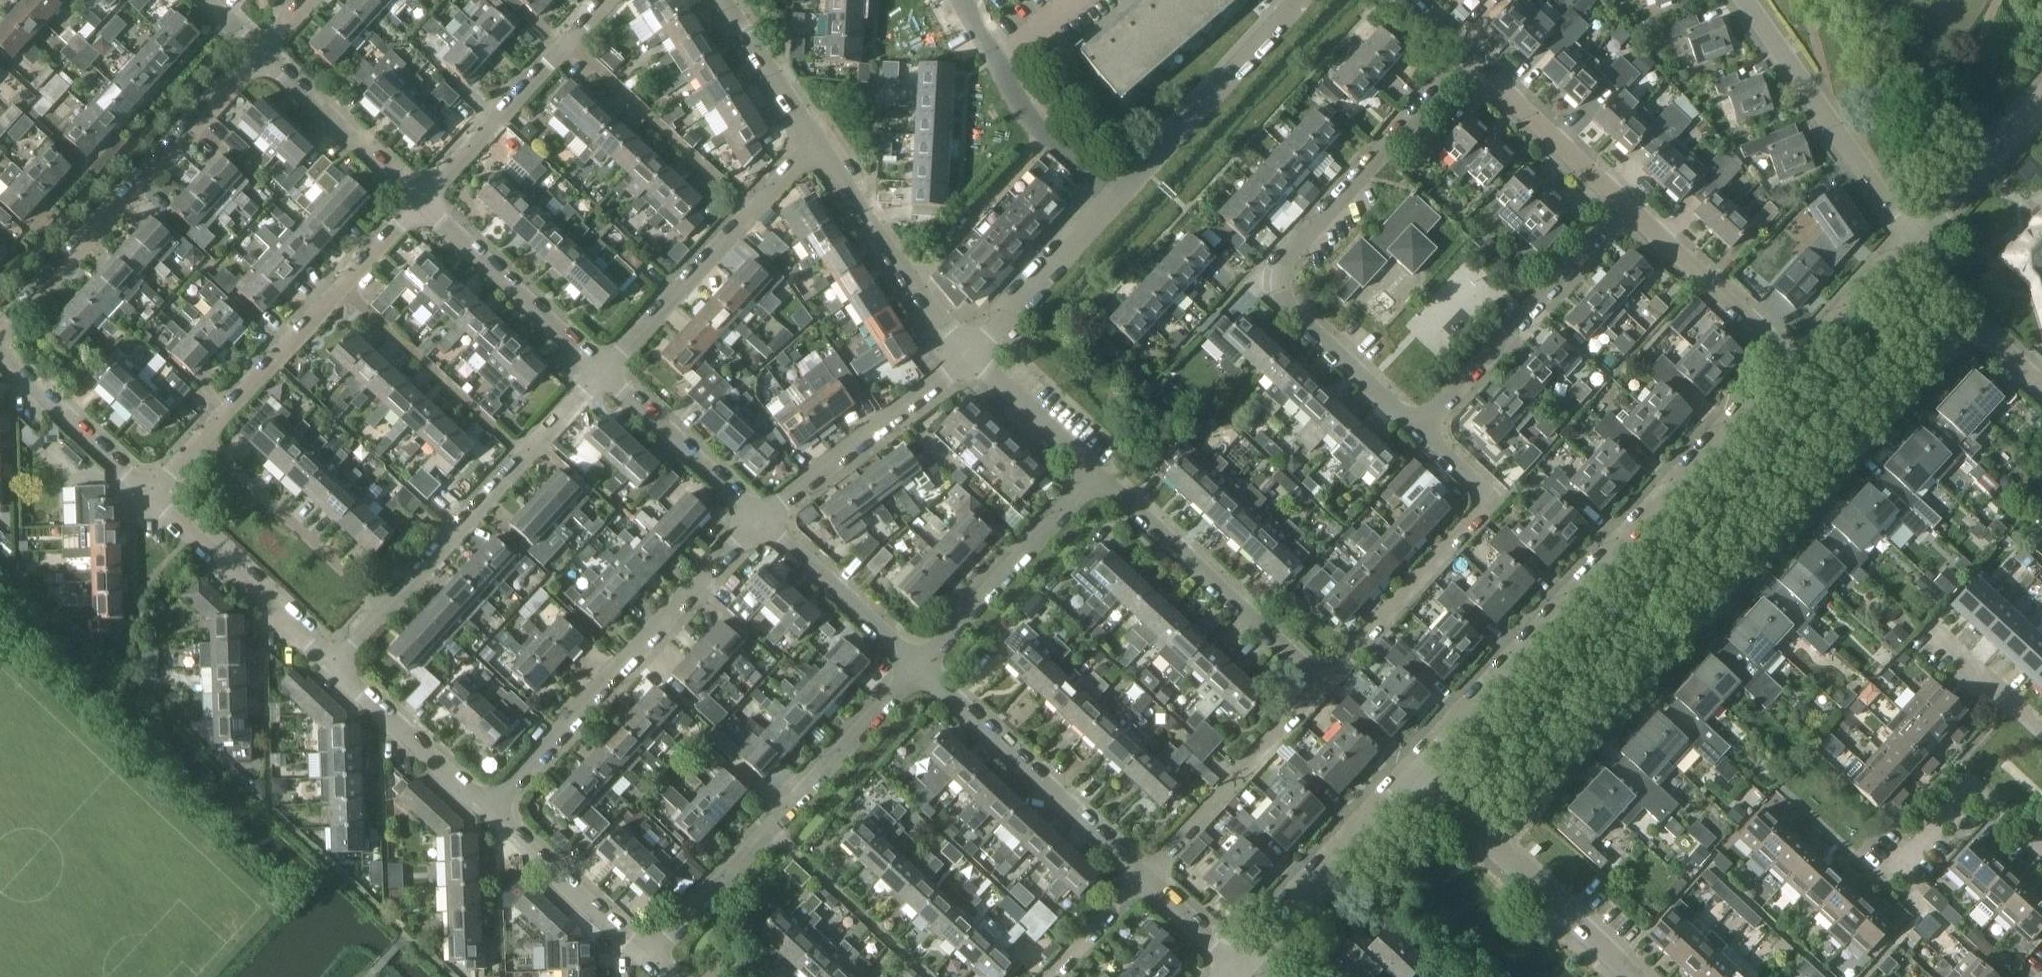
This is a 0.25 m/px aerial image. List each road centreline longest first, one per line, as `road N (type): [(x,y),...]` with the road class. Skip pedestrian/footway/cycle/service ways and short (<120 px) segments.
road 1 (residential): [(1483,836),(1965,314)]
road 2 (residential): [(1421,771),(1798,367)]
road 3 (residential): [(1470,59),(1279,272),(1287,302),(1419,429)]
road 4 (residential): [(487,810),(757,517)]
road 5 (residential): [(0,335),(258,52)]
road 6 (residential): [(1321,682),(1486,497),(1419,429)]
road 7 (residential): [(1321,682),(1096,472)]
road 8 (residential): [(1419,429),(1626,205)]
road 9 (residential): [(1140,876),(923,670)]
road 10 (residential): [(1911,240),(1748,0)]
road 11 (residential): [(1228,970),(1421,771)]
road 12 (residential): [(1117,198),(1302,0)]
road 13 (residential): [(757,517),(970,354)]
road 14 (residential): [(1140,876),(1321,682)]
road 15 (residential): [(923,670),(1096,472)]
road 16 (residential): [(970,354),(814,144)]
road 17 (residential): [(335,664),(149,493)]
road 18 (residential): [(387,607),(201,437)]
road 19 (residential): [(342,286),(525,456)]
road 20 (residential): [(567,40),(751,208)]
road 21 (residential): [(599,373),(419,203)]
road 22 (residential): [(1798,367),(1626,205)]
road 23 (residential): [(923,670),(757,517)]
road 24 (residential): [(599,373),(751,208)]
road 25 (residential): [(419,203),(258,52)]
road 26 (residential): [(419,203),(567,40)]
road 27 (residential): [(647,961),(487,810)]
road 28 (residential): [(770,828),(923,670)]
road 29 (residential): [(970,354),(1117,198)]
road 30 (residential): [(757,517),(599,373)]
road 31 (residential): [(1626,205),(1470,59)]
road 32 (residential): [(487,810),(335,664)]
road 33 (residential): [(201,437),(342,286)]
road 34 (residential): [(2041,849),(1974,792),(1890,874)]
road 35 (residential): [(387,607),(525,456)]
road 36 (residential): [(1483,836),(1632,976)]
road 37 (residential): [(149,493),(0,354)]
road 38 (residential): [(1911,240),(2041,96)]
road 39 (residential): [(1117,198),(1028,114),(997,59)]
road 40 (residential): [(647,961),(770,828)]
road 41 (residential): [(928,976),(798,854)]
road 42 (residential): [(1096,472),(970,354)]
road 43 (residential): [(1798,367),(1911,240)]
road 44 (residential): [(814,144),(725,0)]
road 45 (residential): [(2041,731),(1935,633)]
road 46 (residential): [(1044,976),(1140,876)]
road 47 (residential): [(1228,970),(1140,876)]

